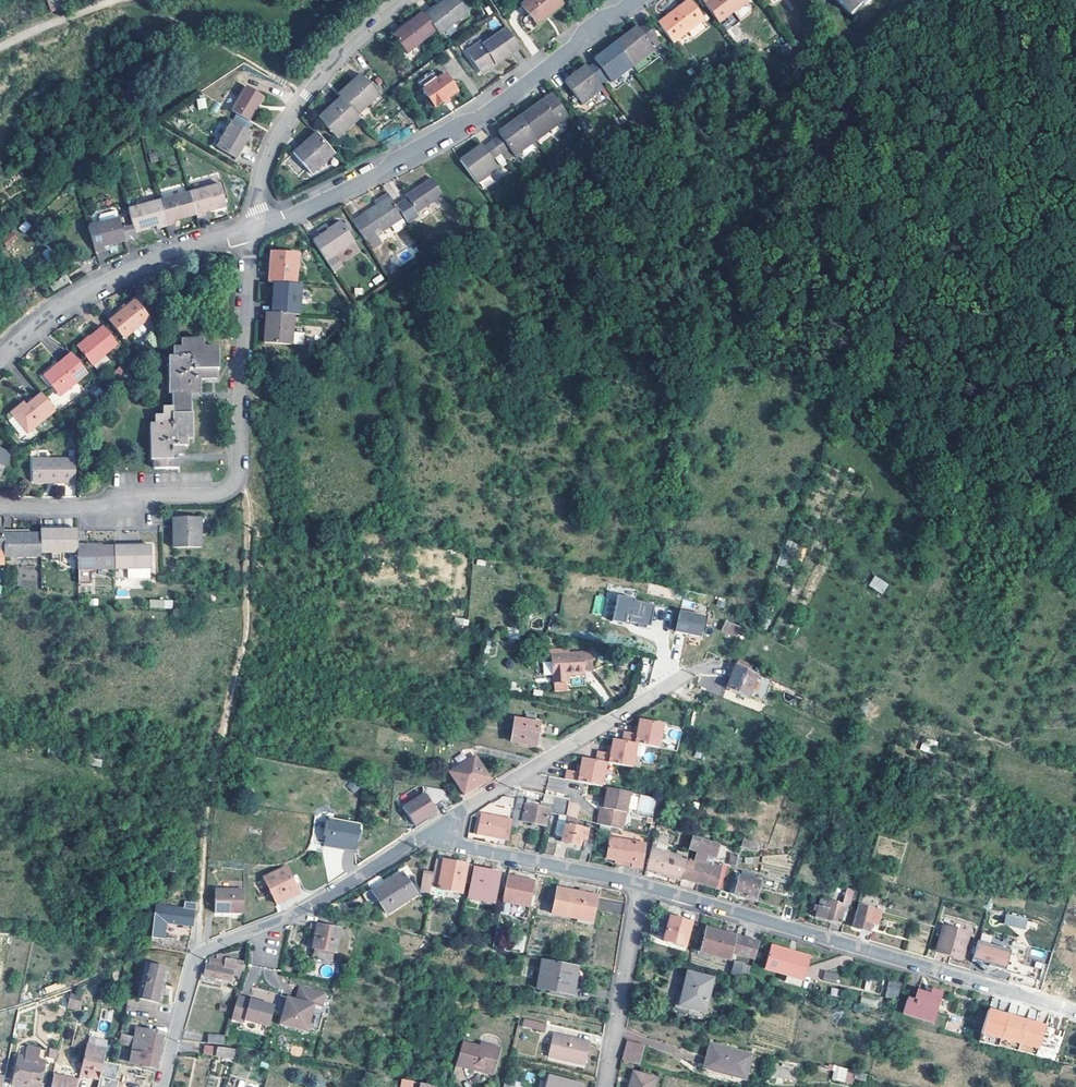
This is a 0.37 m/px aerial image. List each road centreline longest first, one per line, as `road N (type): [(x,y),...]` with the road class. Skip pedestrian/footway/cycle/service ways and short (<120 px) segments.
road 1 (residential): [(0,506),(74,512),(230,491),(240,470),(252,229)]
road 2 (residential): [(1075,1014),(641,884)]
road 3 (residential): [(639,0),(426,150),(252,229)]
road 4 (residential): [(429,839),(300,917),(202,950),(191,964),(161,1086)]
road 5 (residential): [(690,669),(429,839)]
road 6 (residential): [(252,229),(94,292),(0,360)]
road 7 (residential): [(408,0),(307,96),(269,157),(252,229)]
road 8 (residential): [(641,884),(429,839)]
road 9 (residential): [(641,884),(605,1086)]

